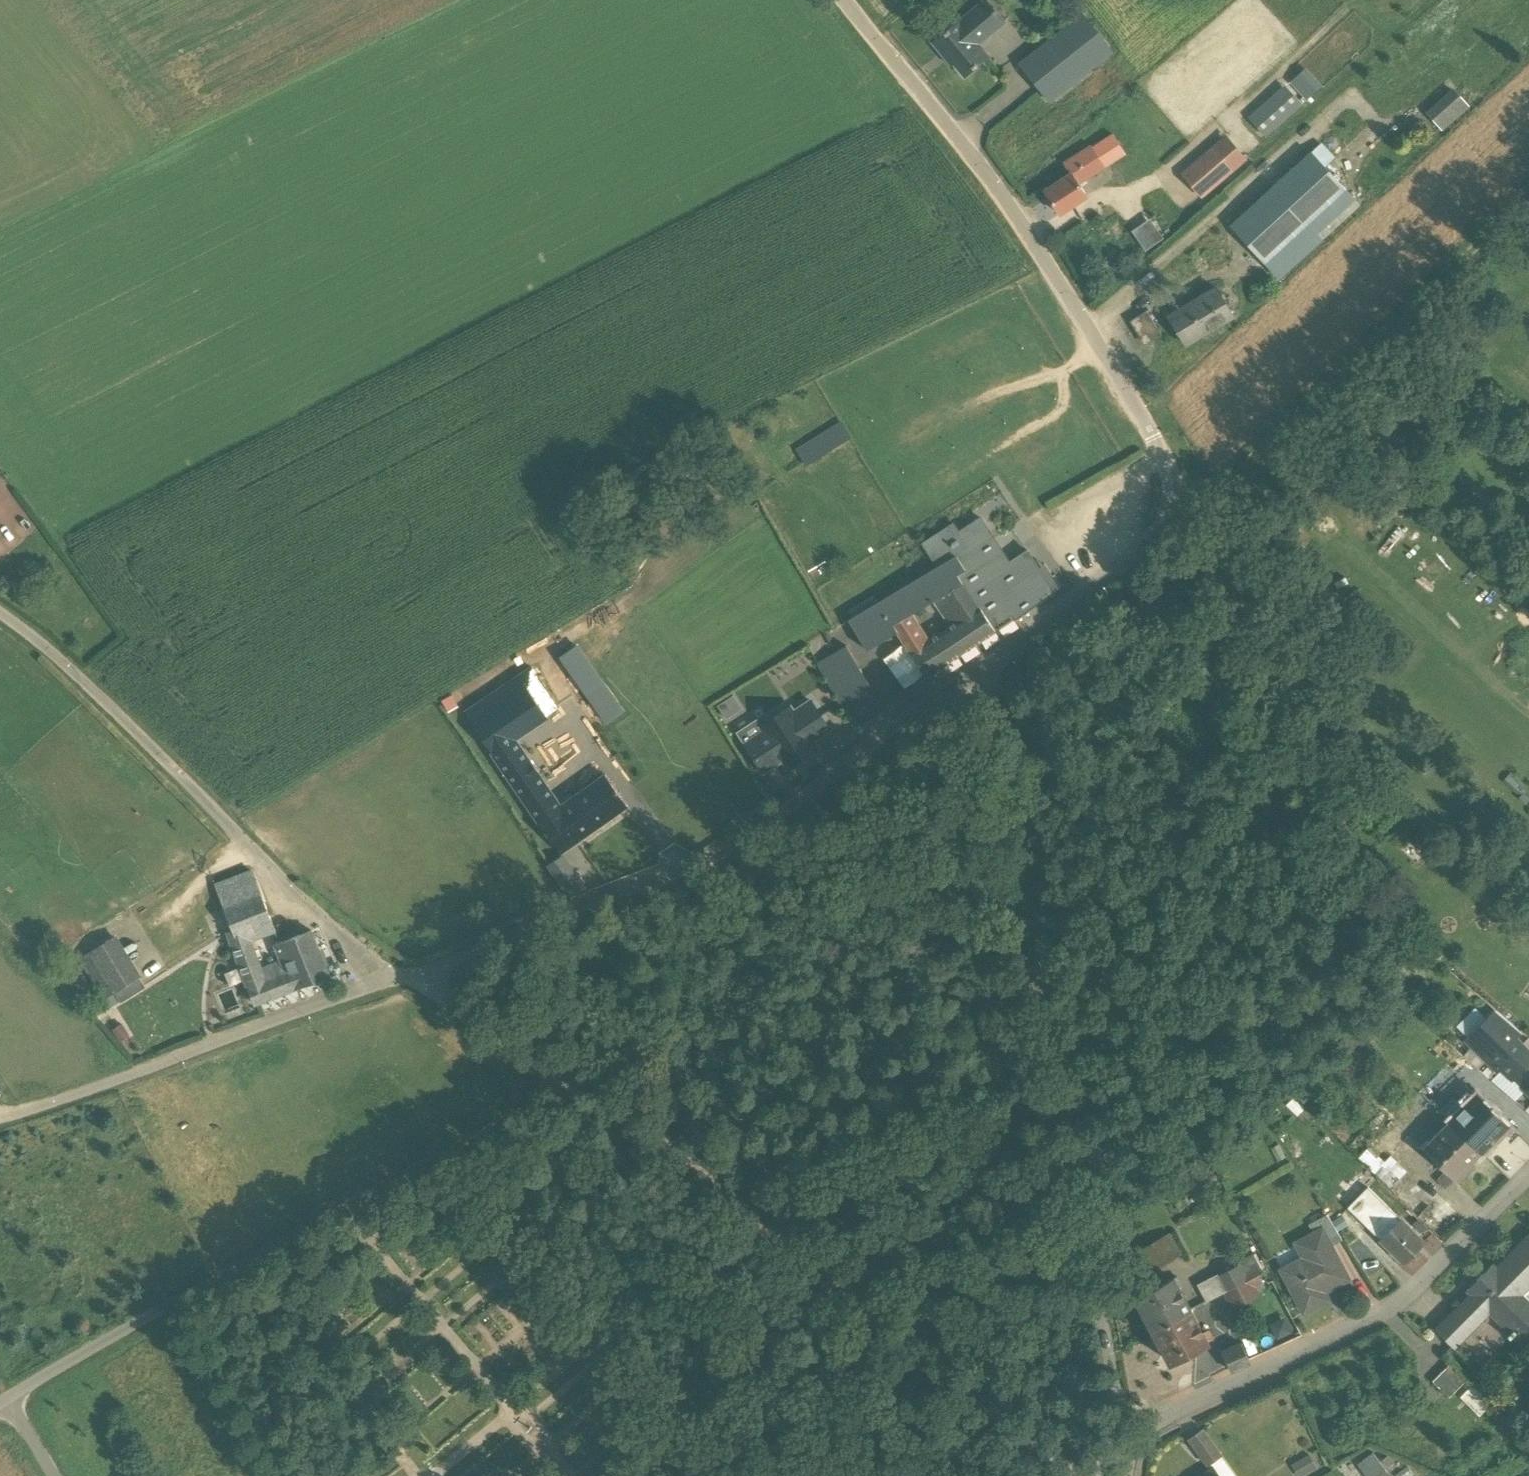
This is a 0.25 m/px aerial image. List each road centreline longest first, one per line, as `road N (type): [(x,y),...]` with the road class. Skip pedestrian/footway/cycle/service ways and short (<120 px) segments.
road 1 (unclassified): [(989,663),(1156,536),(1174,497),(1170,467),(977,159),(843,0)]
road 2 (unclassified): [(1115,1464),(1096,1259),(989,663)]
road 3 (unclassified): [(406,982),(723,852),(989,663)]
road 4 (unclassified): [(6,1400),(579,1095)]
road 5 (track): [(579,1095),(664,1152),(1074,1475)]
road 6 (unclassified): [(0,615),(78,675),(321,915),(406,982)]
road 7 (residential): [(1115,1464),(1159,1425),(1377,1322),(1528,1173)]
road 8 (track): [(1169,516),(1228,484),(1528,192)]
road 9 (residential): [(406,982),(0,1138)]
road 10 (unclassified): [(406,982),(579,1095)]

